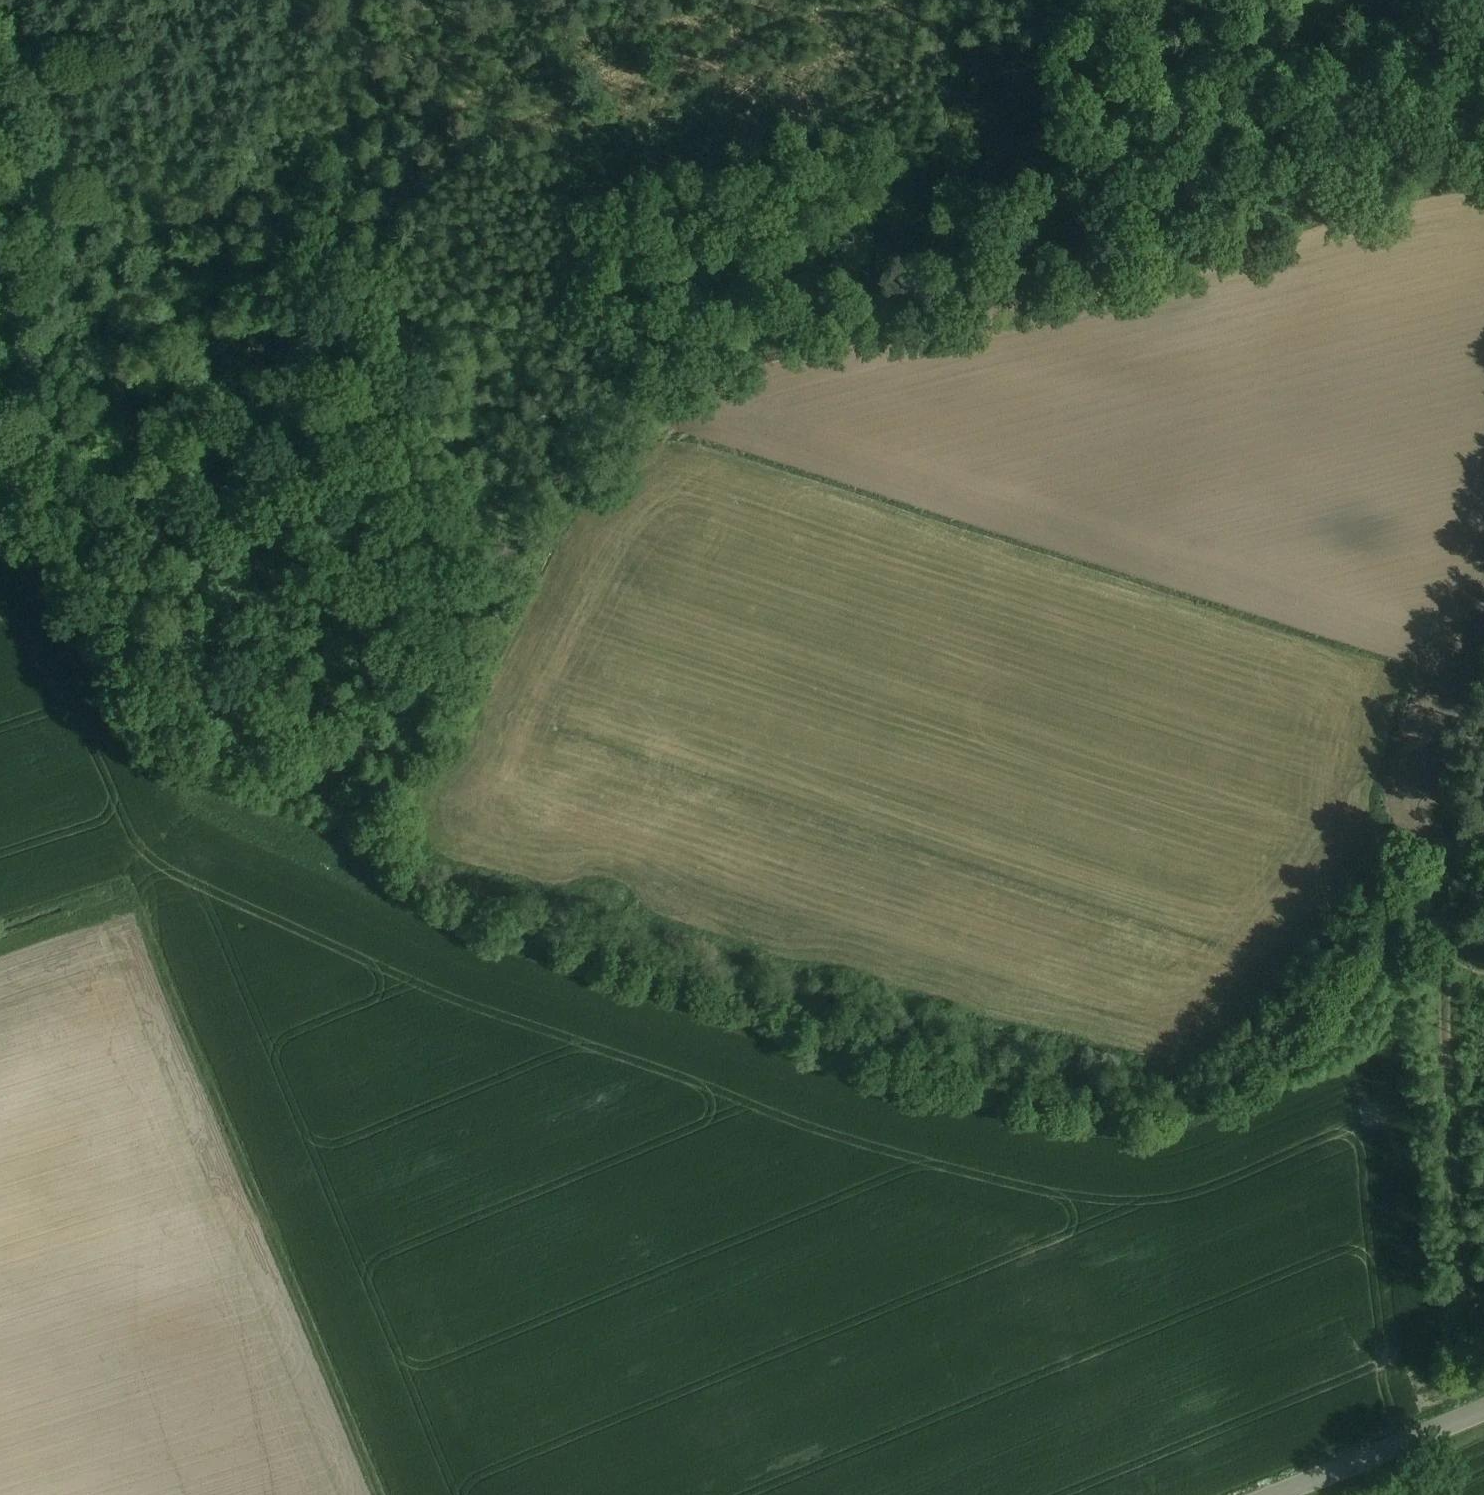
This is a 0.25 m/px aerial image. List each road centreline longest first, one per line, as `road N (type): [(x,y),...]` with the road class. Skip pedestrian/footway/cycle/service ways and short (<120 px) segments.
road 1 (track): [(225,1160),(384,1494)]
road 2 (unclassified): [(1483,1398),(1255,1494)]

